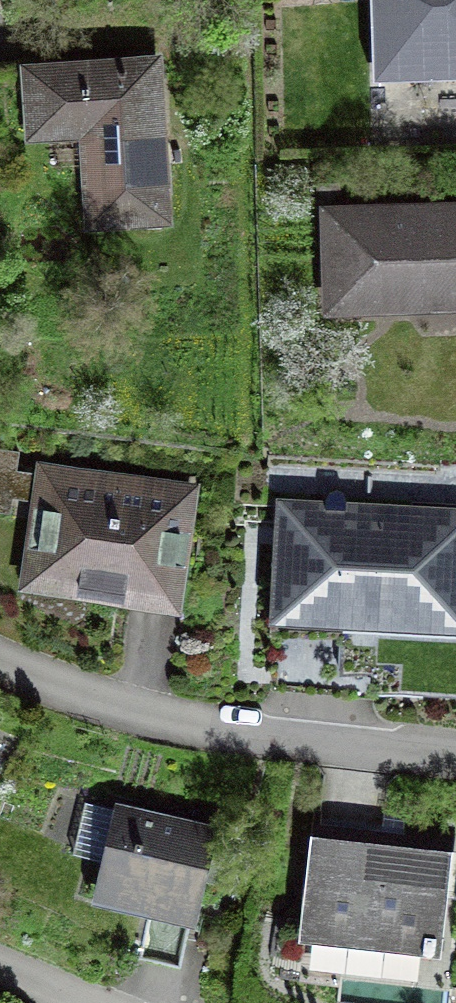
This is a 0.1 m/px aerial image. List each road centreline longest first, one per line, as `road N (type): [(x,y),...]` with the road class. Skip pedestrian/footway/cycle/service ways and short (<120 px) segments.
road 1 (residential): [(455,759),(273,741),(106,699),(0,652)]

